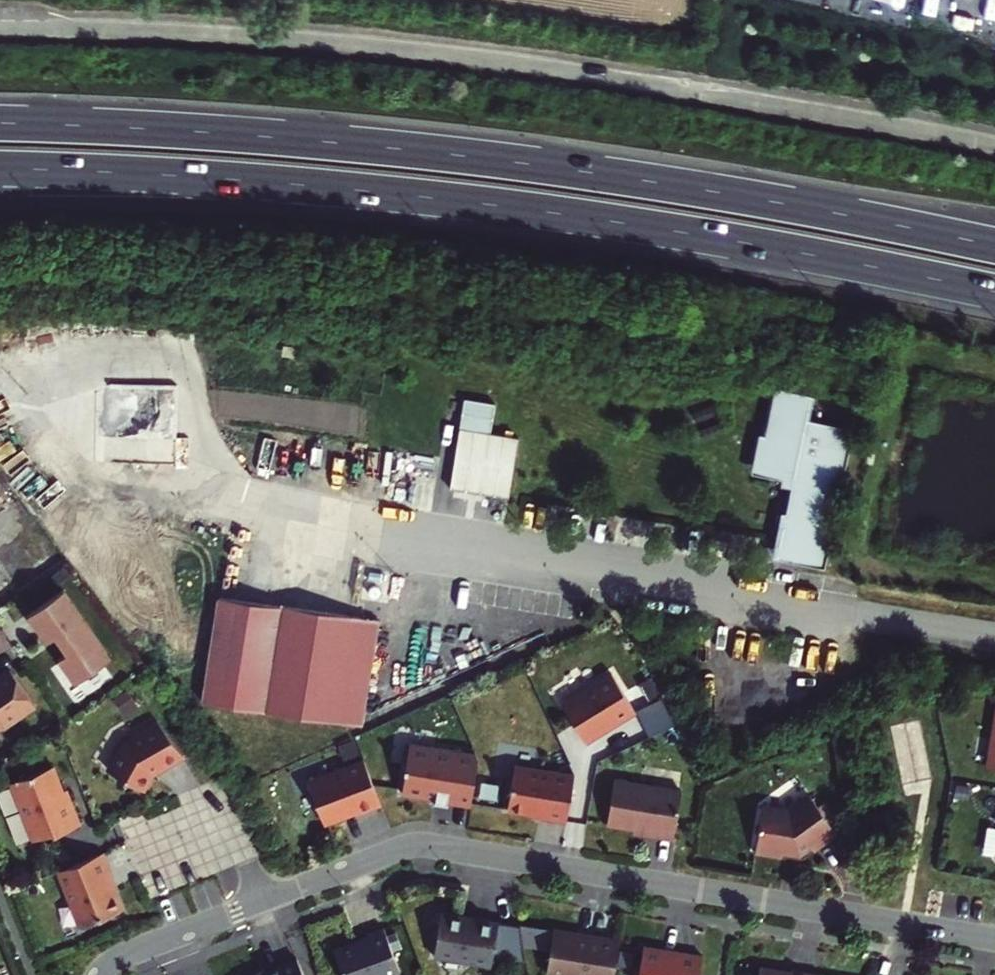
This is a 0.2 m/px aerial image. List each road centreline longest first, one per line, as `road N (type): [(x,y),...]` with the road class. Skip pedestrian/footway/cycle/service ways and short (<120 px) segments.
road 1 (trunk): [(0,167),(486,204),(994,292)]
road 2 (trunk): [(994,245),(767,200),(446,153),(0,122)]
road 3 (residential): [(994,939),(431,845),(394,850),(263,901)]
road 4 (residential): [(263,901),(120,956),(98,974)]
road 5 (residential): [(263,901),(216,790)]

